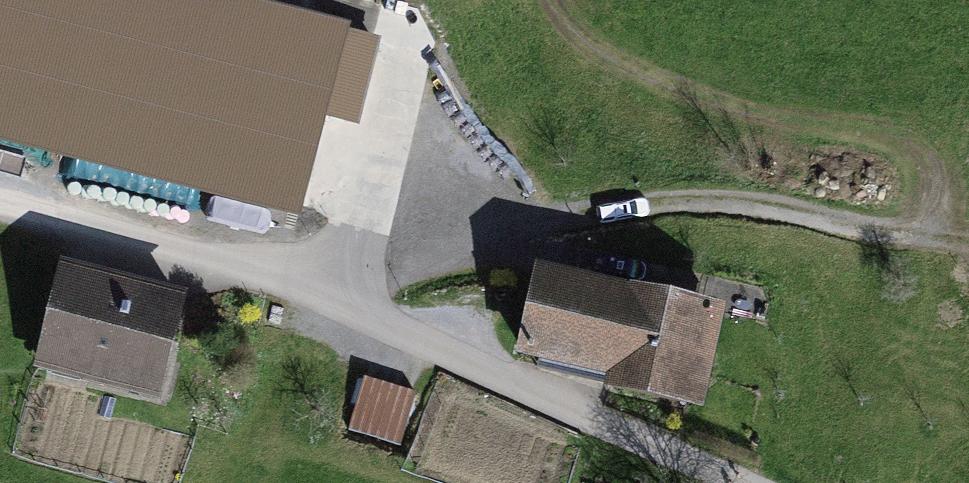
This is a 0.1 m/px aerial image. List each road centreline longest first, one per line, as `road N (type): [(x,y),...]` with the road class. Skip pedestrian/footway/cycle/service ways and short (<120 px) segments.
road 1 (track): [(528,0),(536,37),(610,80),(869,163),(912,184),(926,207),(913,238),(860,248),(724,207),(586,213),(452,257),(396,331)]
road 2 (unclassified): [(0,183),(48,193),(396,331),(741,482)]

